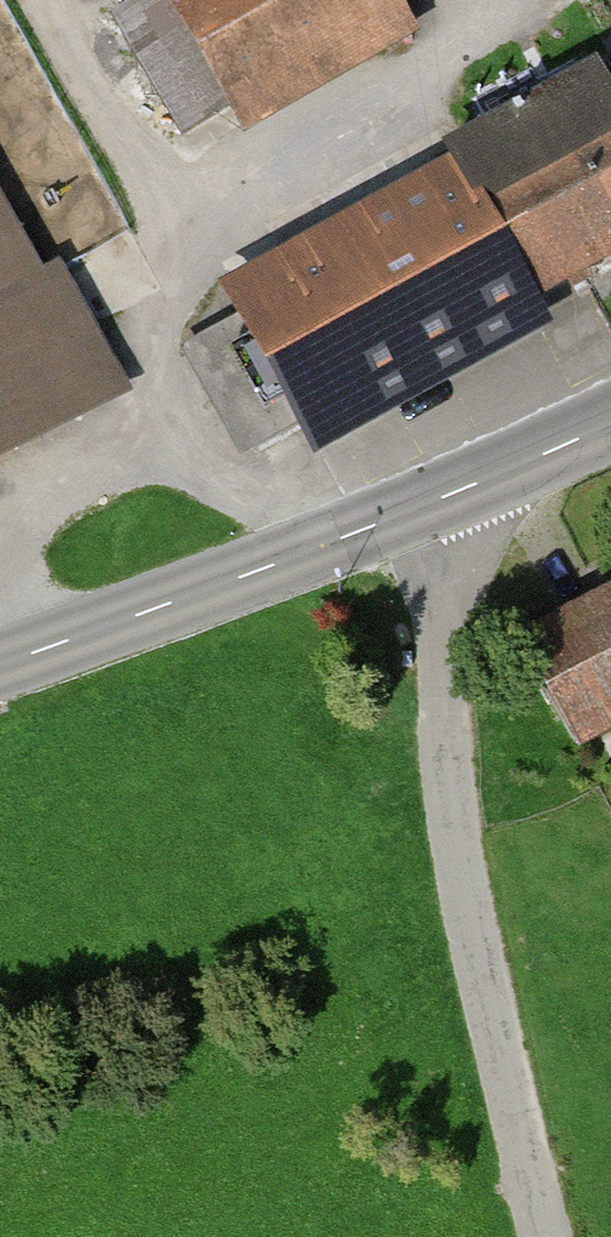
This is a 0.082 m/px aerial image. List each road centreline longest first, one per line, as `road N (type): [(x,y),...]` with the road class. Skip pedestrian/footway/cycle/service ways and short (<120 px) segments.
road 1 (unclassified): [(452,494),(465,530),(446,649),(447,780),(464,896),(546,1236)]
road 2 (tertiary): [(452,494),(0,666)]
road 3 (tertiary): [(610,422),(452,494)]

